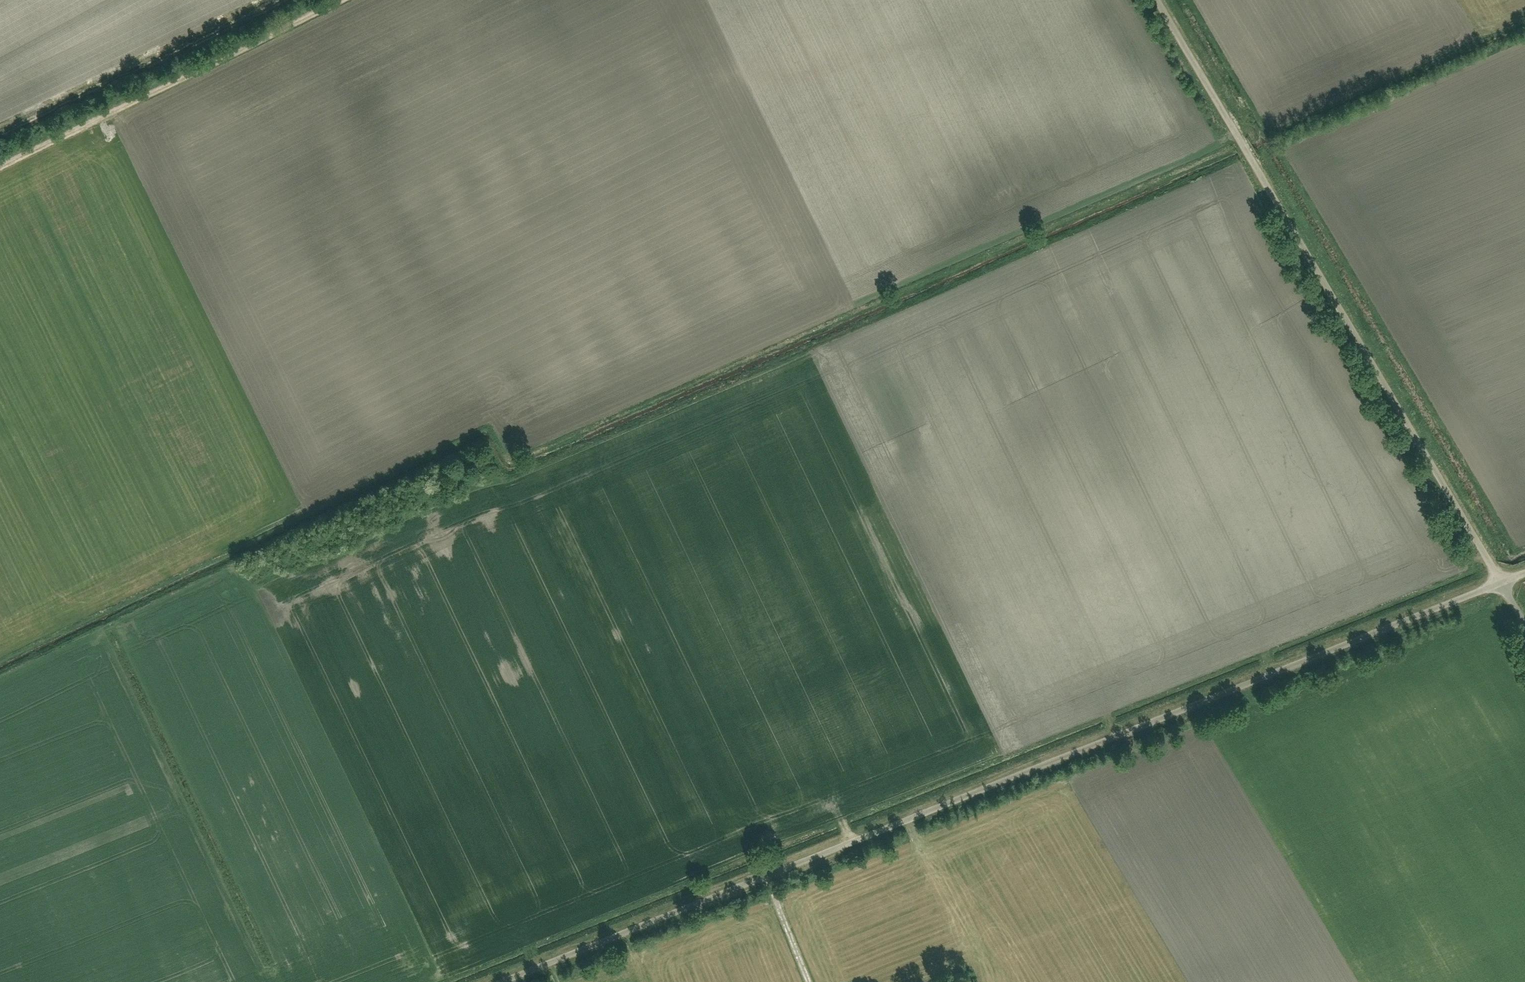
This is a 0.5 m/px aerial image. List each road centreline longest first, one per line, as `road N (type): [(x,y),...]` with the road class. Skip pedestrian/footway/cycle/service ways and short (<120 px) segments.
road 1 (residential): [(1501,577),(491,981)]
road 2 (residential): [(1501,577),(1159,0)]
road 3 (track): [(0,166),(340,0)]

